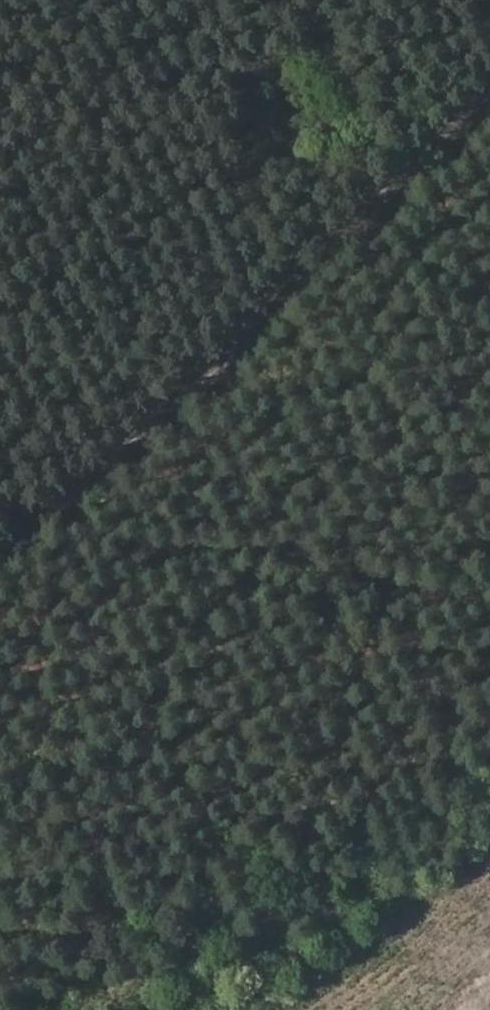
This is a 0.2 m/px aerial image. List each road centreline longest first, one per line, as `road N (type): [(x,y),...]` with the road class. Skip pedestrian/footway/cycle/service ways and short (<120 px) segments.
road 1 (track): [(489,98),(0,554)]

